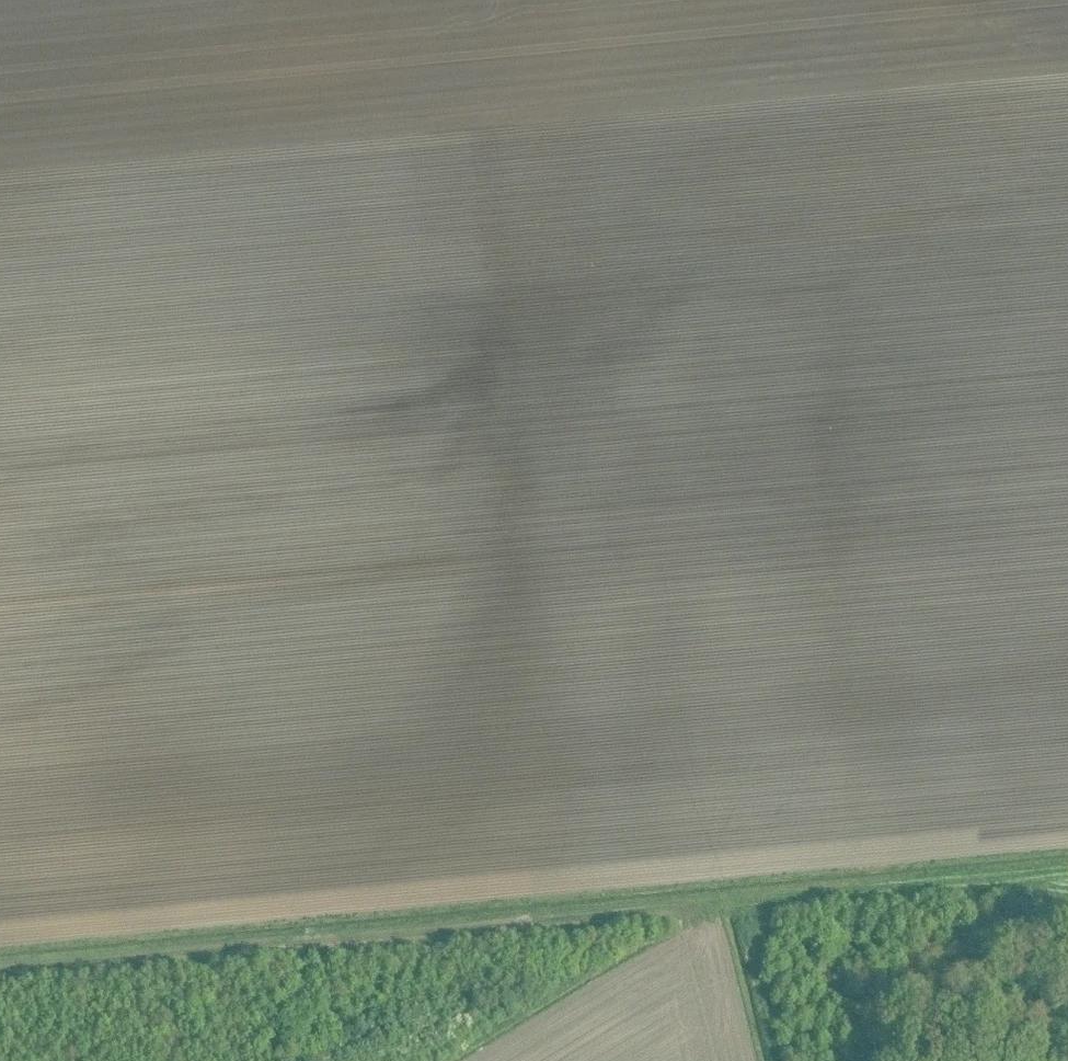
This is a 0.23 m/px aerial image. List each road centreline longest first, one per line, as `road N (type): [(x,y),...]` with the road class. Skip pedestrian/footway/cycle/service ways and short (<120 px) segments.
road 1 (track): [(0,977),(1067,869)]

